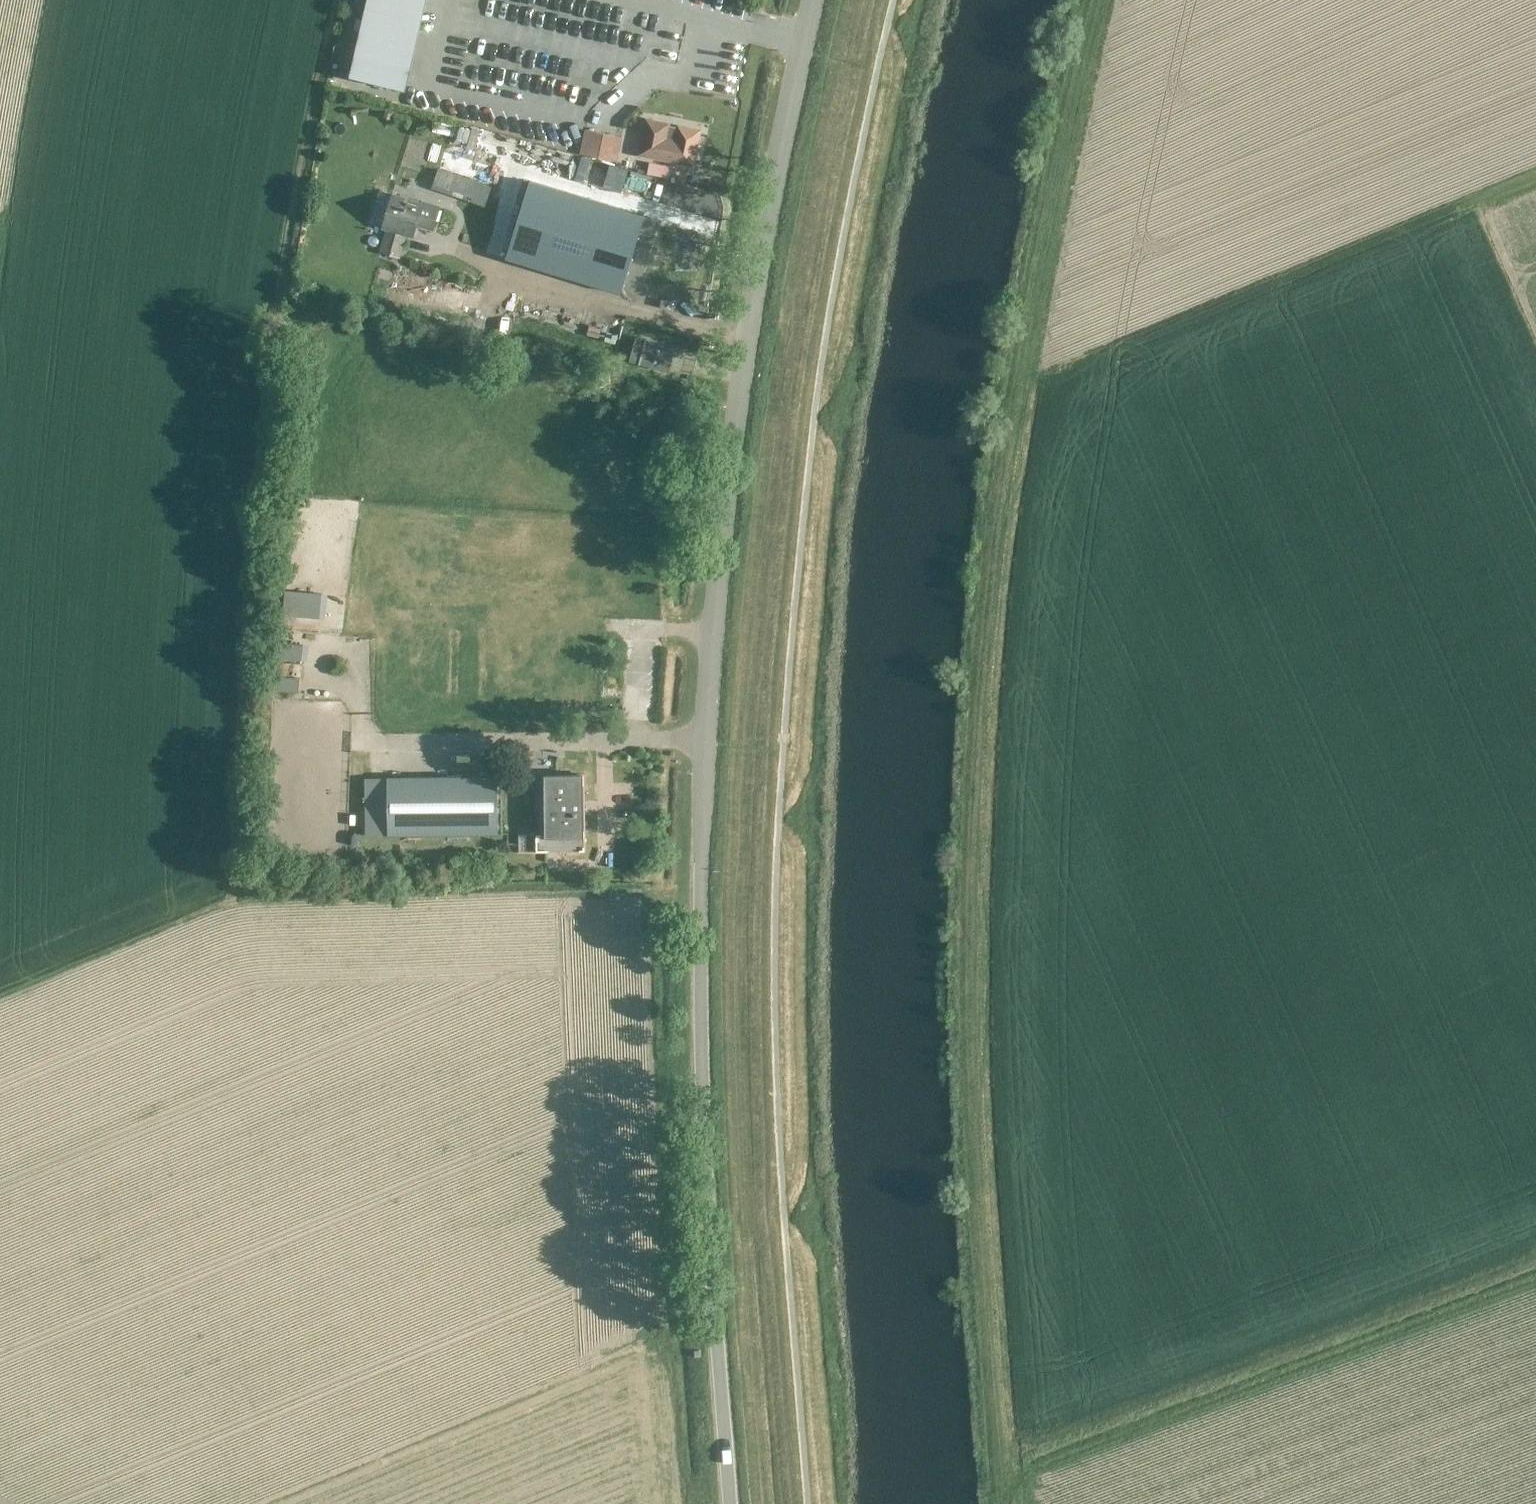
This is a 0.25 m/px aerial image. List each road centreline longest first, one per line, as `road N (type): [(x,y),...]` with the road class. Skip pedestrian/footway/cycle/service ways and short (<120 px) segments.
road 1 (unclassified): [(729,1503),(701,1105),(706,713),(733,431),(811,0)]

